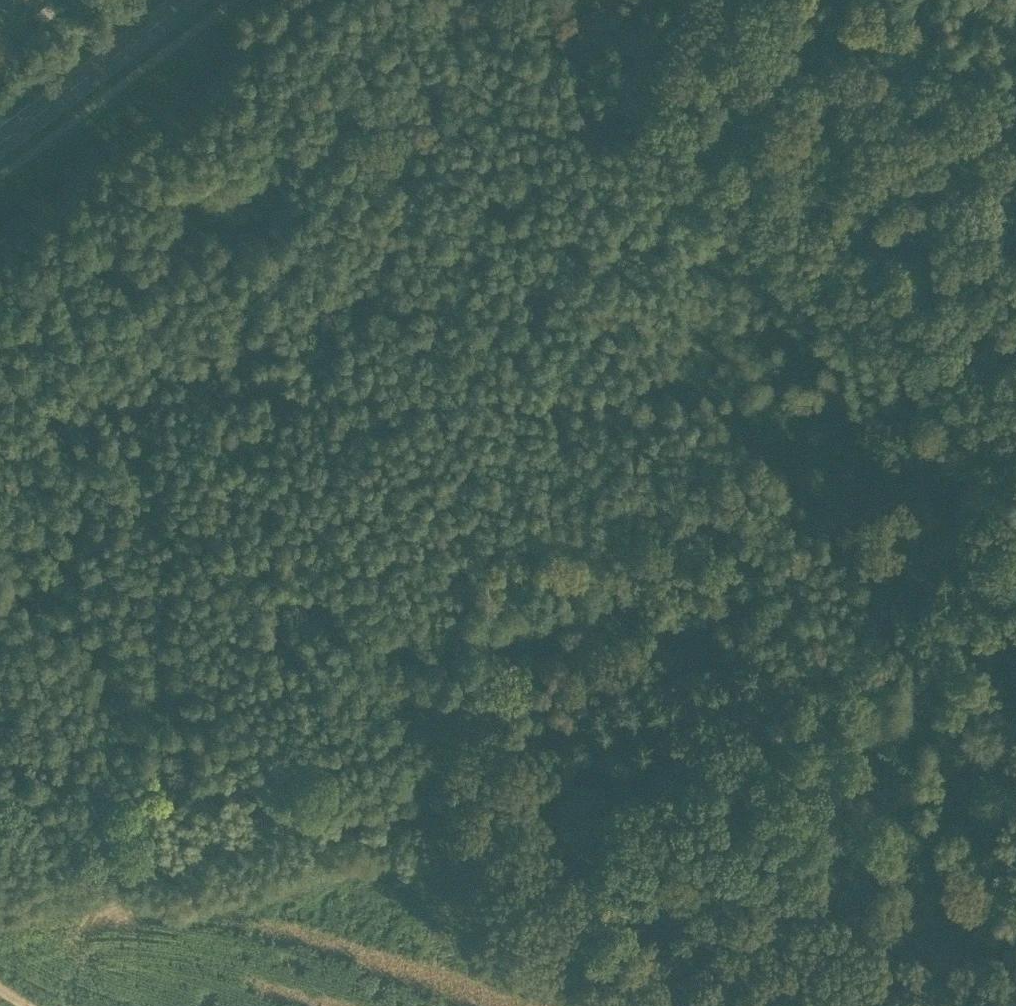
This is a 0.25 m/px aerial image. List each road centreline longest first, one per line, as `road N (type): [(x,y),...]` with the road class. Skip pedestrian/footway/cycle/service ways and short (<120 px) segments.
road 1 (track): [(1015,415),(976,453),(395,806),(273,804),(0,903)]
road 2 (secondary): [(0,144),(190,0)]

